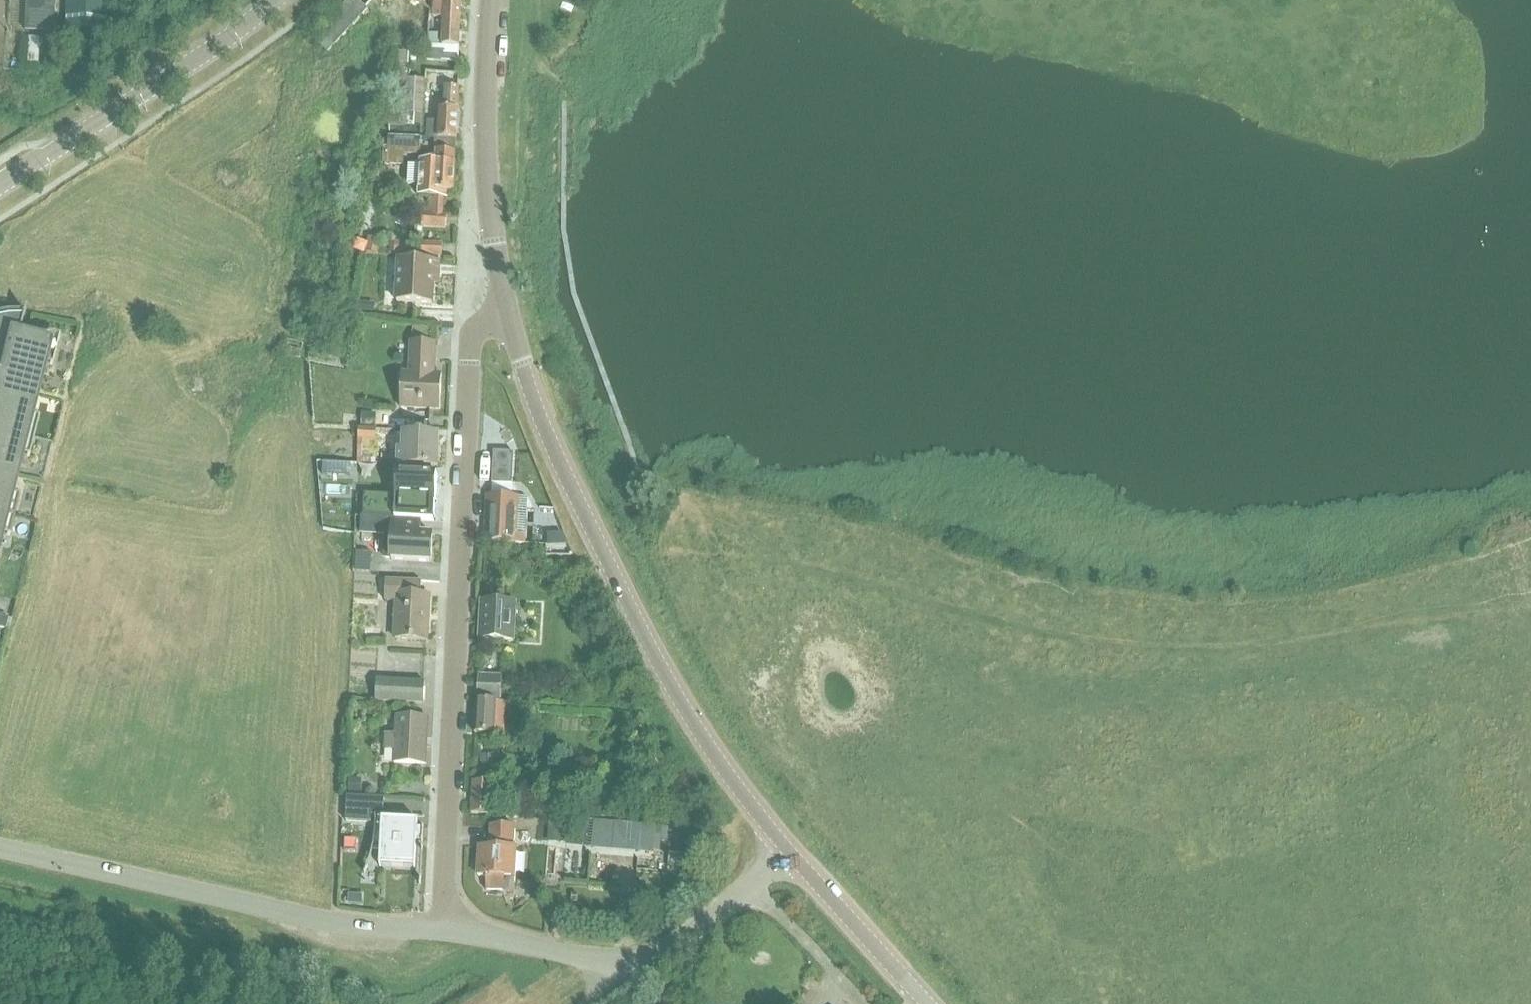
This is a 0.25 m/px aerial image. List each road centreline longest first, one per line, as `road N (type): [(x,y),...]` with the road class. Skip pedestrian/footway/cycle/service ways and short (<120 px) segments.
road 1 (residential): [(443,929),(469,357),(479,327),(505,314)]
road 2 (tertiary): [(790,854),(660,667),(540,421),(505,314)]
road 3 (residential): [(443,929),(330,922),(0,848)]
road 4 (tertiary): [(0,183),(273,0)]
road 5 (tertiary): [(505,314),(481,138),(490,0)]
road 6 (residential): [(631,979),(790,854)]
road 7 (tertiary): [(926,1003),(790,854)]
road 8 (residential): [(631,979),(614,965),(443,929)]

